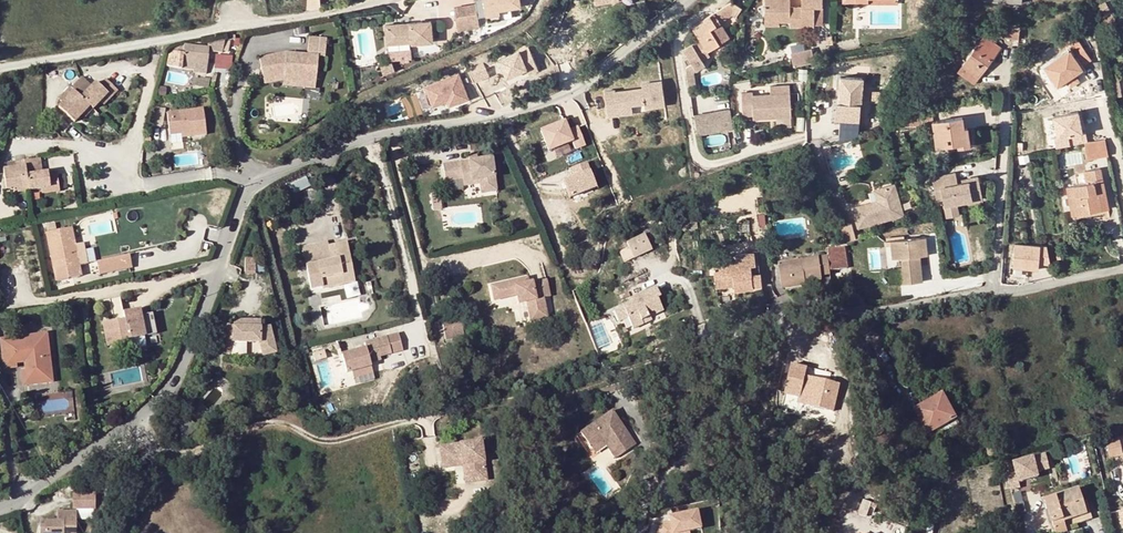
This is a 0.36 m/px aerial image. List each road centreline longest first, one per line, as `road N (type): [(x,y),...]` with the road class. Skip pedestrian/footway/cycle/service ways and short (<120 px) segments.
road 1 (residential): [(685,444),(703,390),(705,337),(764,320),(1020,290),(1122,269)]
road 2 (residential): [(254,186),(352,141),(540,109),(574,96),(689,0)]
road 3 (residential): [(0,504),(161,404),(233,215),(254,186)]
road 4 (residential): [(0,68),(387,0)]

